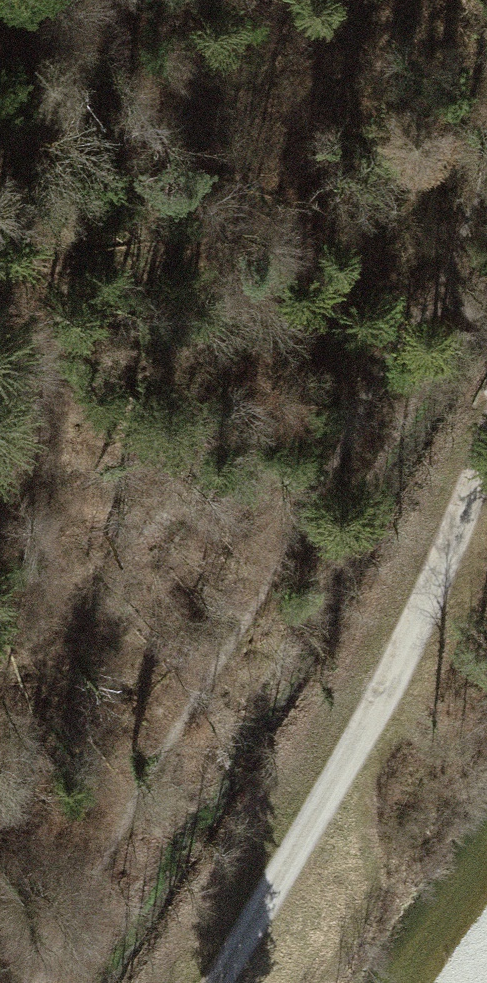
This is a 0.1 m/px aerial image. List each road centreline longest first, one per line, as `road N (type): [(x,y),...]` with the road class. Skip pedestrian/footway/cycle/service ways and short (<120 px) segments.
road 1 (track): [(30,982),(486,180)]
road 2 (track): [(486,445),(390,680),(215,982)]
road 3 (track): [(368,394),(483,454)]

